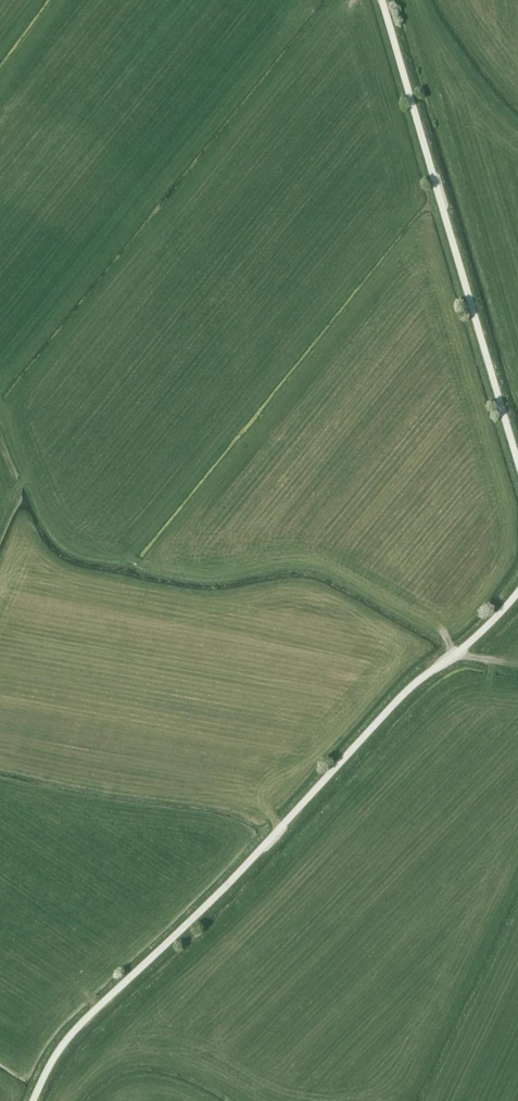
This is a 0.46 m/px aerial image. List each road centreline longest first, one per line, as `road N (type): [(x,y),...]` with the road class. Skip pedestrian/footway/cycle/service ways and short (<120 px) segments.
road 1 (unclassified): [(32,1100),(85,1018),(211,901),(415,682),(517,590)]
road 2 (unclassified): [(517,462),(382,0)]

